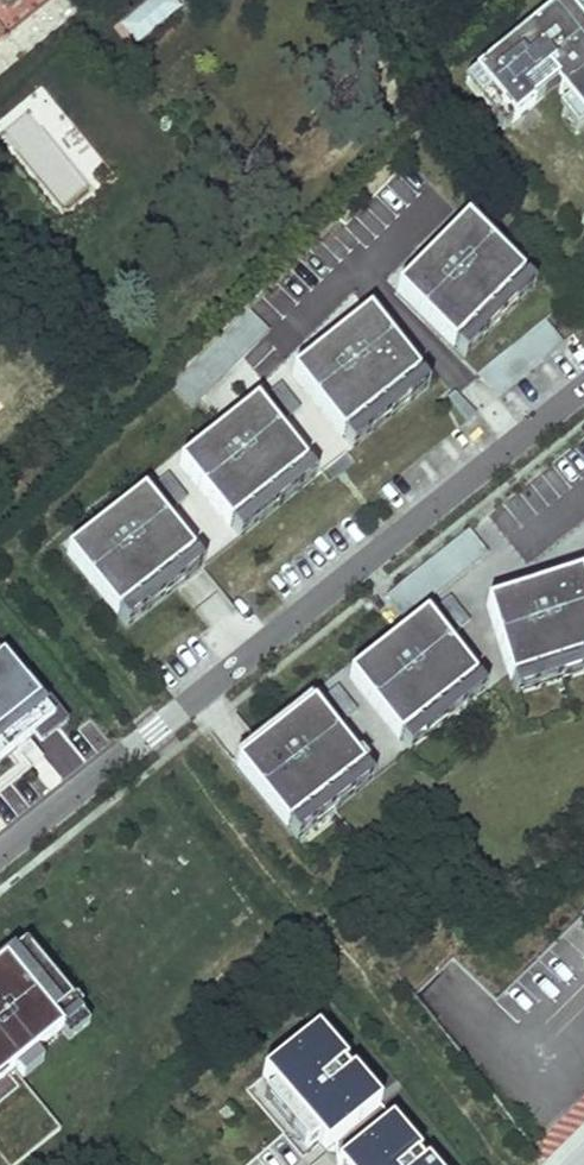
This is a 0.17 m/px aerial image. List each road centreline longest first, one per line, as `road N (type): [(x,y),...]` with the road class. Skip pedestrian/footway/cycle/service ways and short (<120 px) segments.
road 1 (residential): [(583,388),(155,733)]
road 2 (residential): [(0,855),(155,733)]

